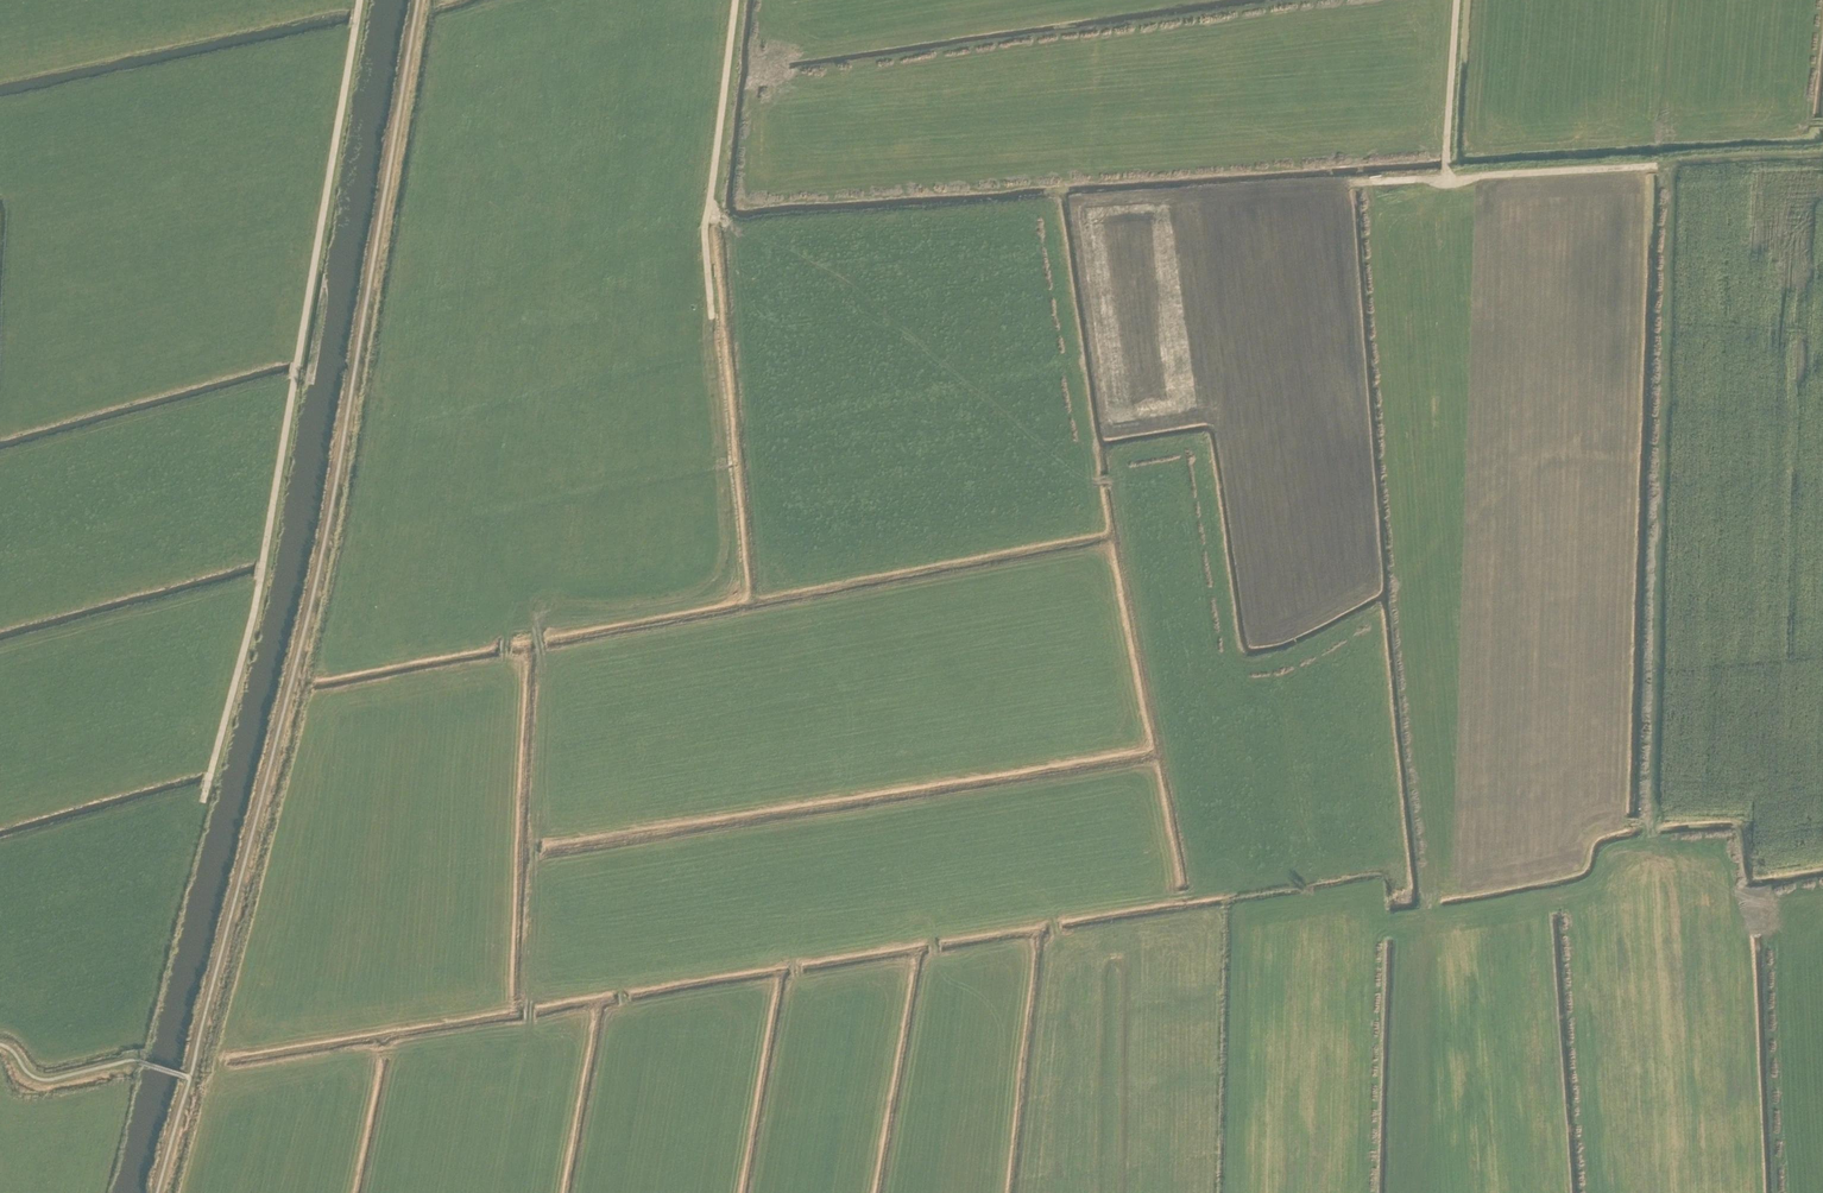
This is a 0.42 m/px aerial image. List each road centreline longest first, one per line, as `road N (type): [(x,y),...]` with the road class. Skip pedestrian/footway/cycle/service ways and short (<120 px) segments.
road 1 (track): [(737,0),(705,232),(715,318)]

